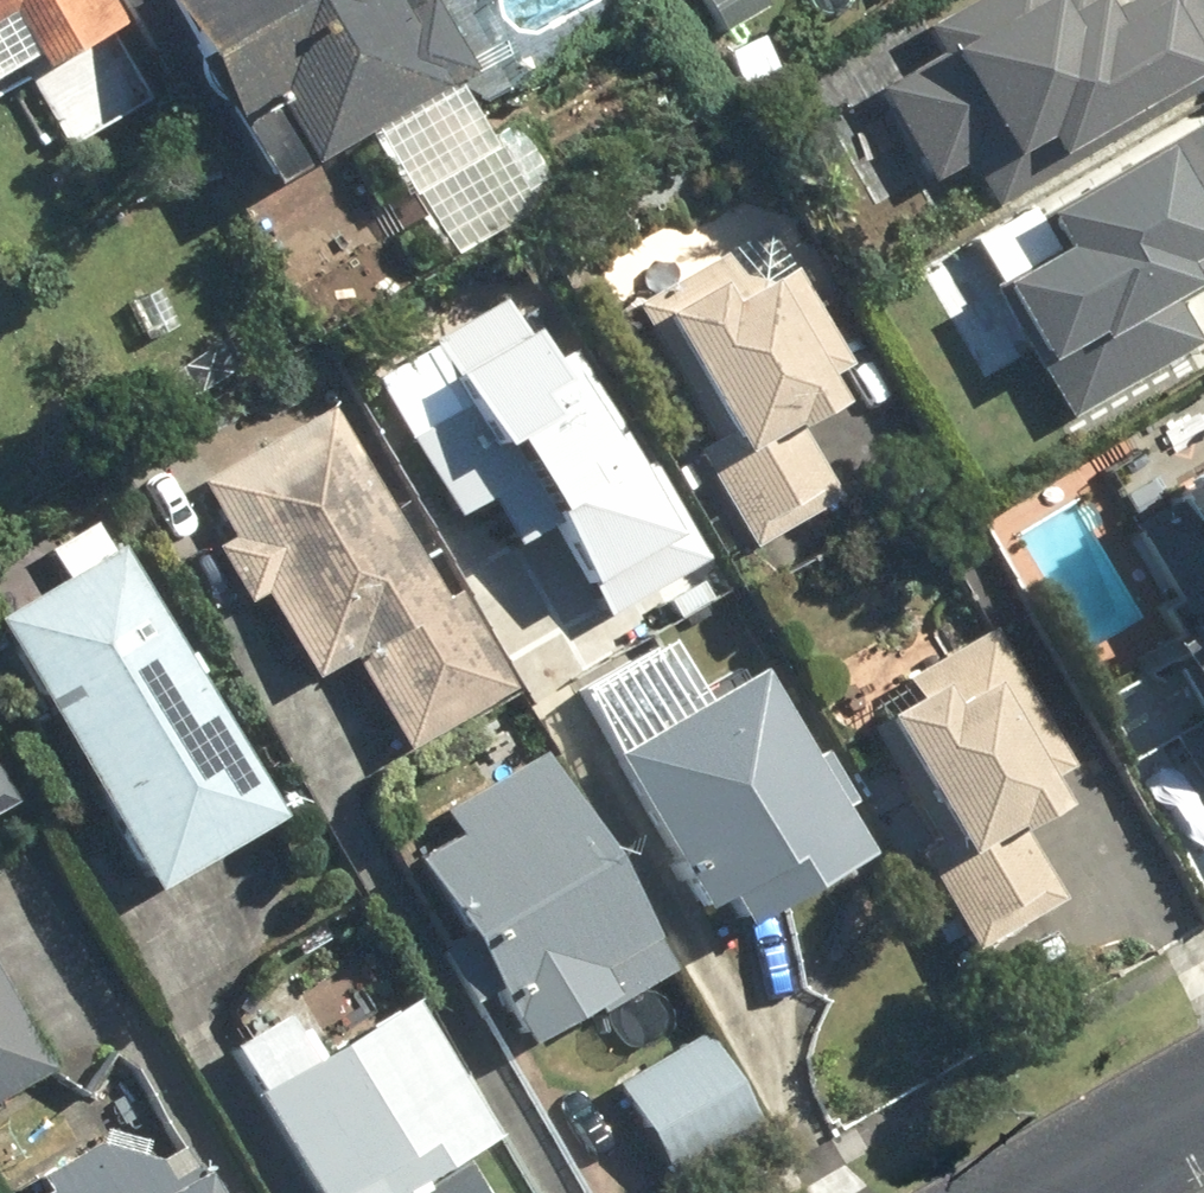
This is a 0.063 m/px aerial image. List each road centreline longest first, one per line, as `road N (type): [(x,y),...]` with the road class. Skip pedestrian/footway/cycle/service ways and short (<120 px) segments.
road 1 (residential): [(1203,1120),(1076,1192)]

